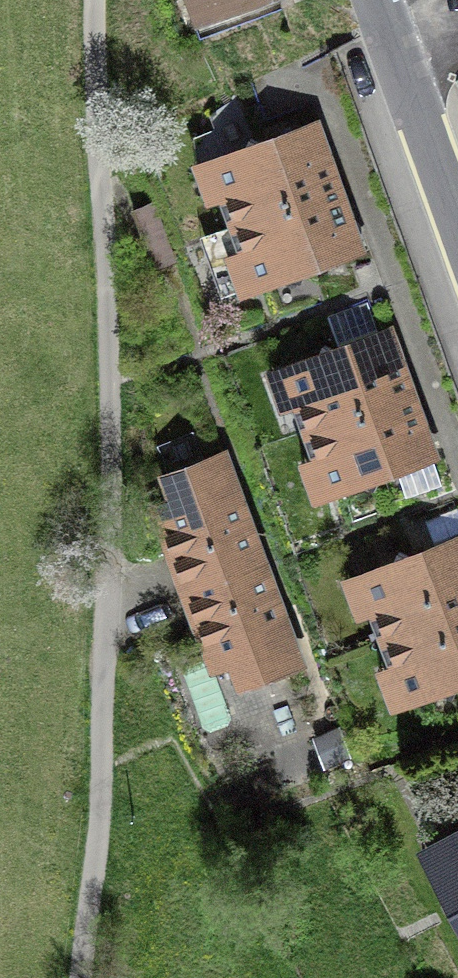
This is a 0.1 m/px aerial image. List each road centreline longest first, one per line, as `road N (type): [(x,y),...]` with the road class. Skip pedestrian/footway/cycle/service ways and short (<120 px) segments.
road 1 (tertiary): [(374,0),(457,242)]

